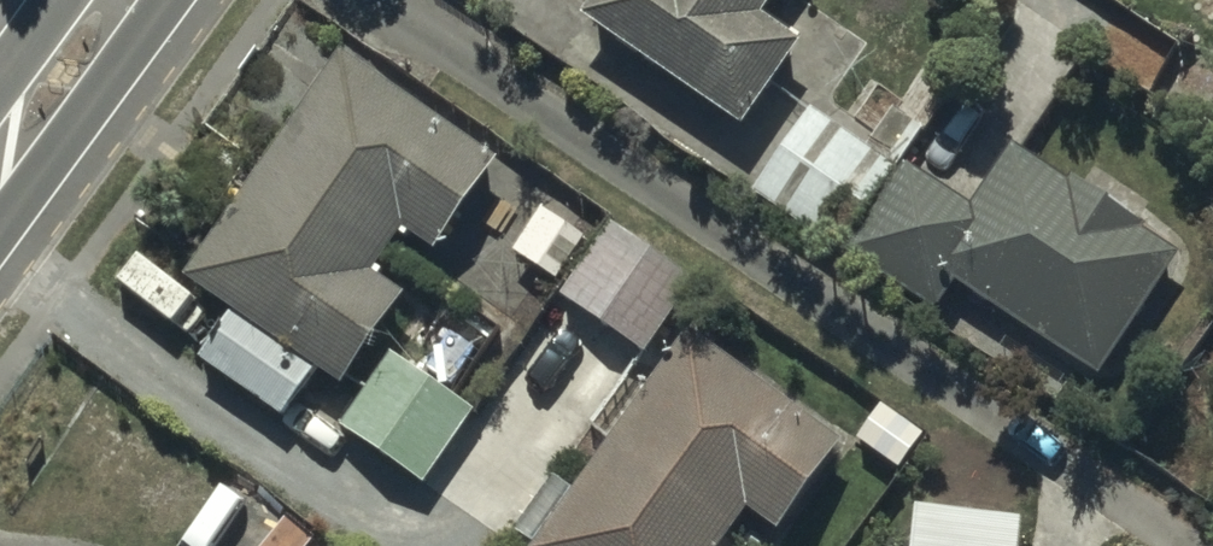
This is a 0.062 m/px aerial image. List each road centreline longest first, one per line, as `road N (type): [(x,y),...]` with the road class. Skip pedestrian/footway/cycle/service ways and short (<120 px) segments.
road 1 (secondary): [(104,0),(0,145)]

